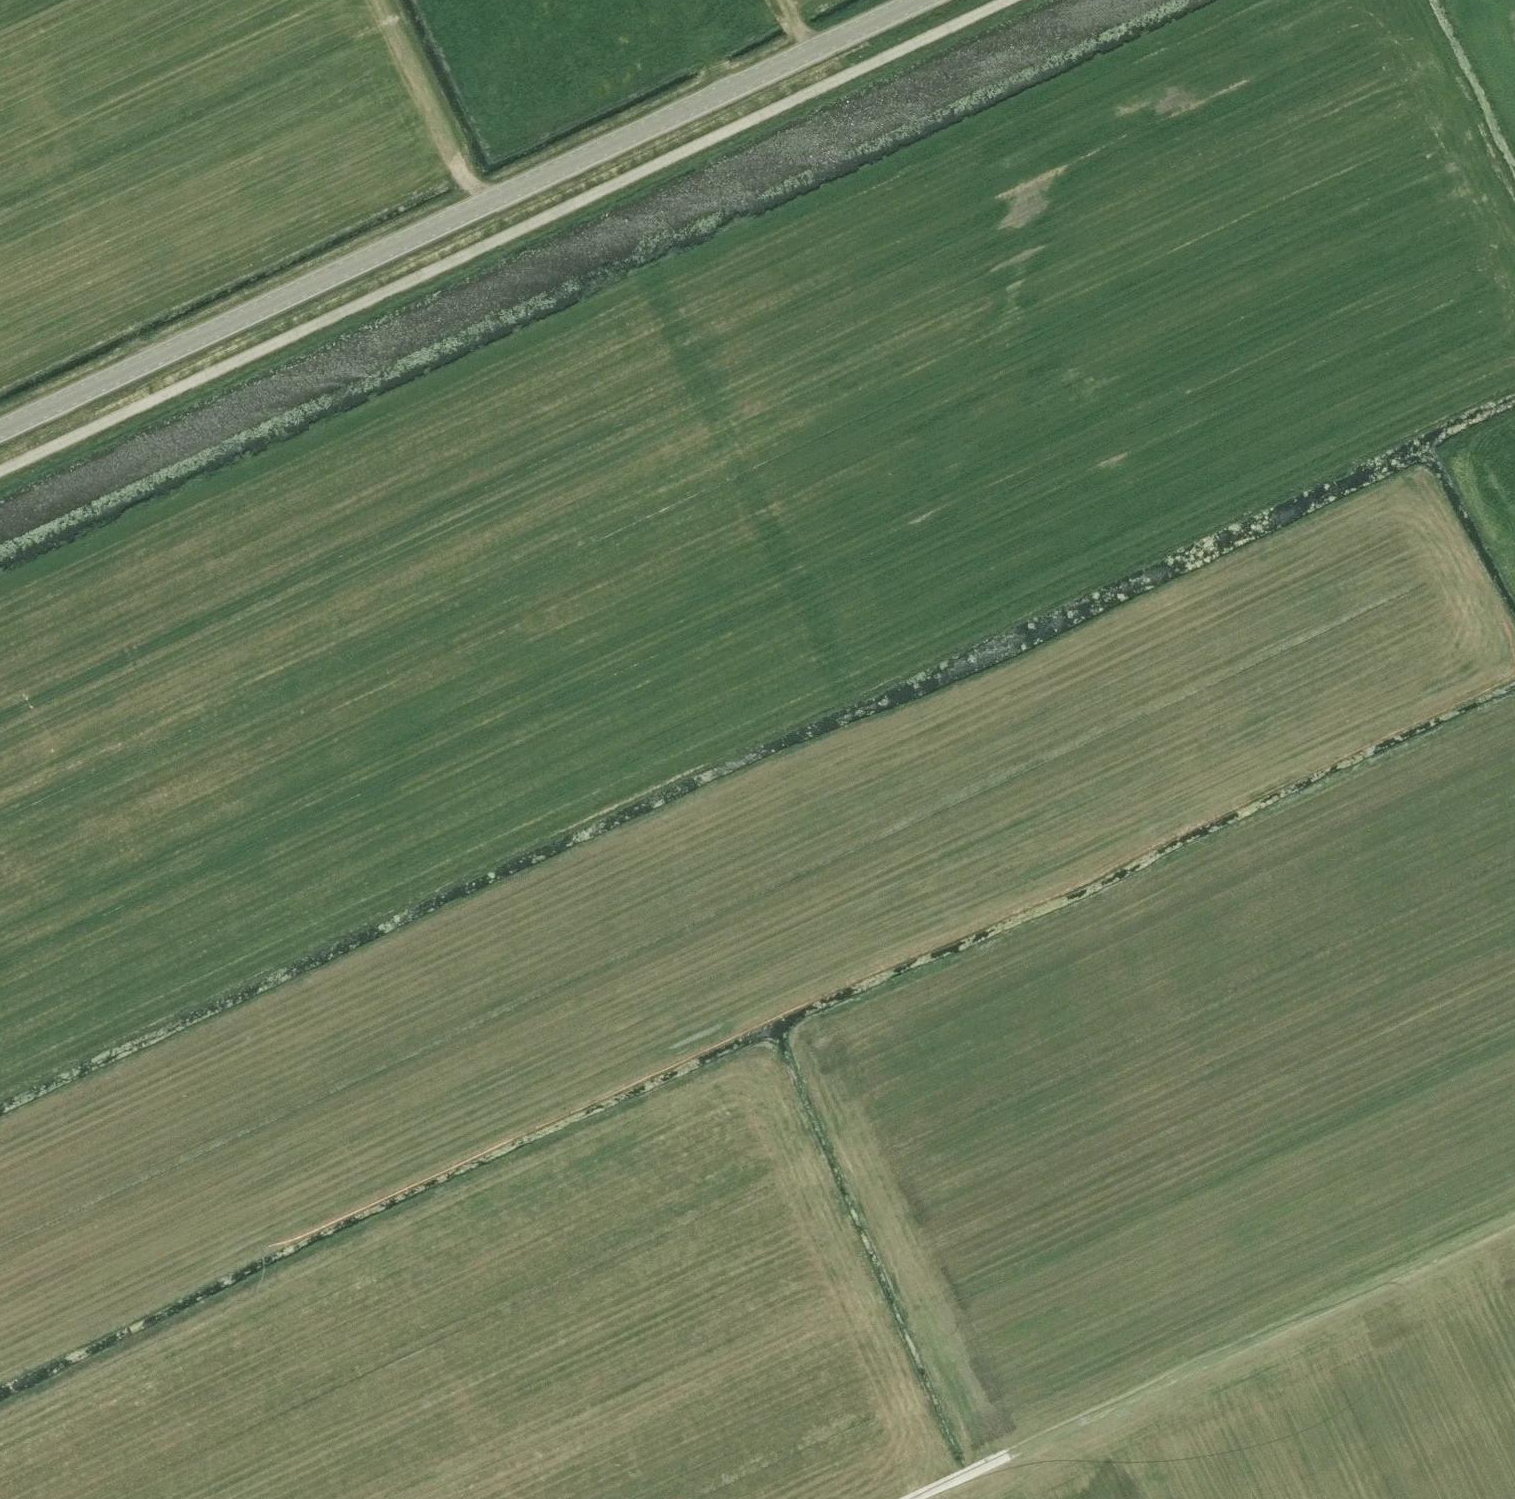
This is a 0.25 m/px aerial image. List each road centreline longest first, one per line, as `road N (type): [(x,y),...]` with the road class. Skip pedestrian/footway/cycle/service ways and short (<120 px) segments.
road 1 (tertiary): [(0,433),(921,0)]
road 2 (track): [(1514,1218),(911,1498)]

